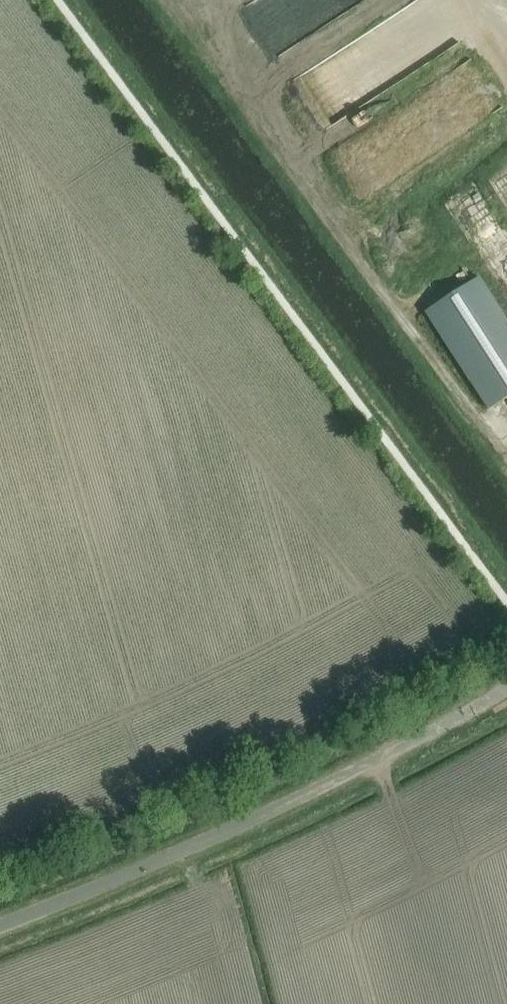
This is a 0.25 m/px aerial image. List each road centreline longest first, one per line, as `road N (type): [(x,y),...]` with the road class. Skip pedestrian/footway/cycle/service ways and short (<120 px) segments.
road 1 (unclassified): [(0,923),(225,831),(506,686)]

